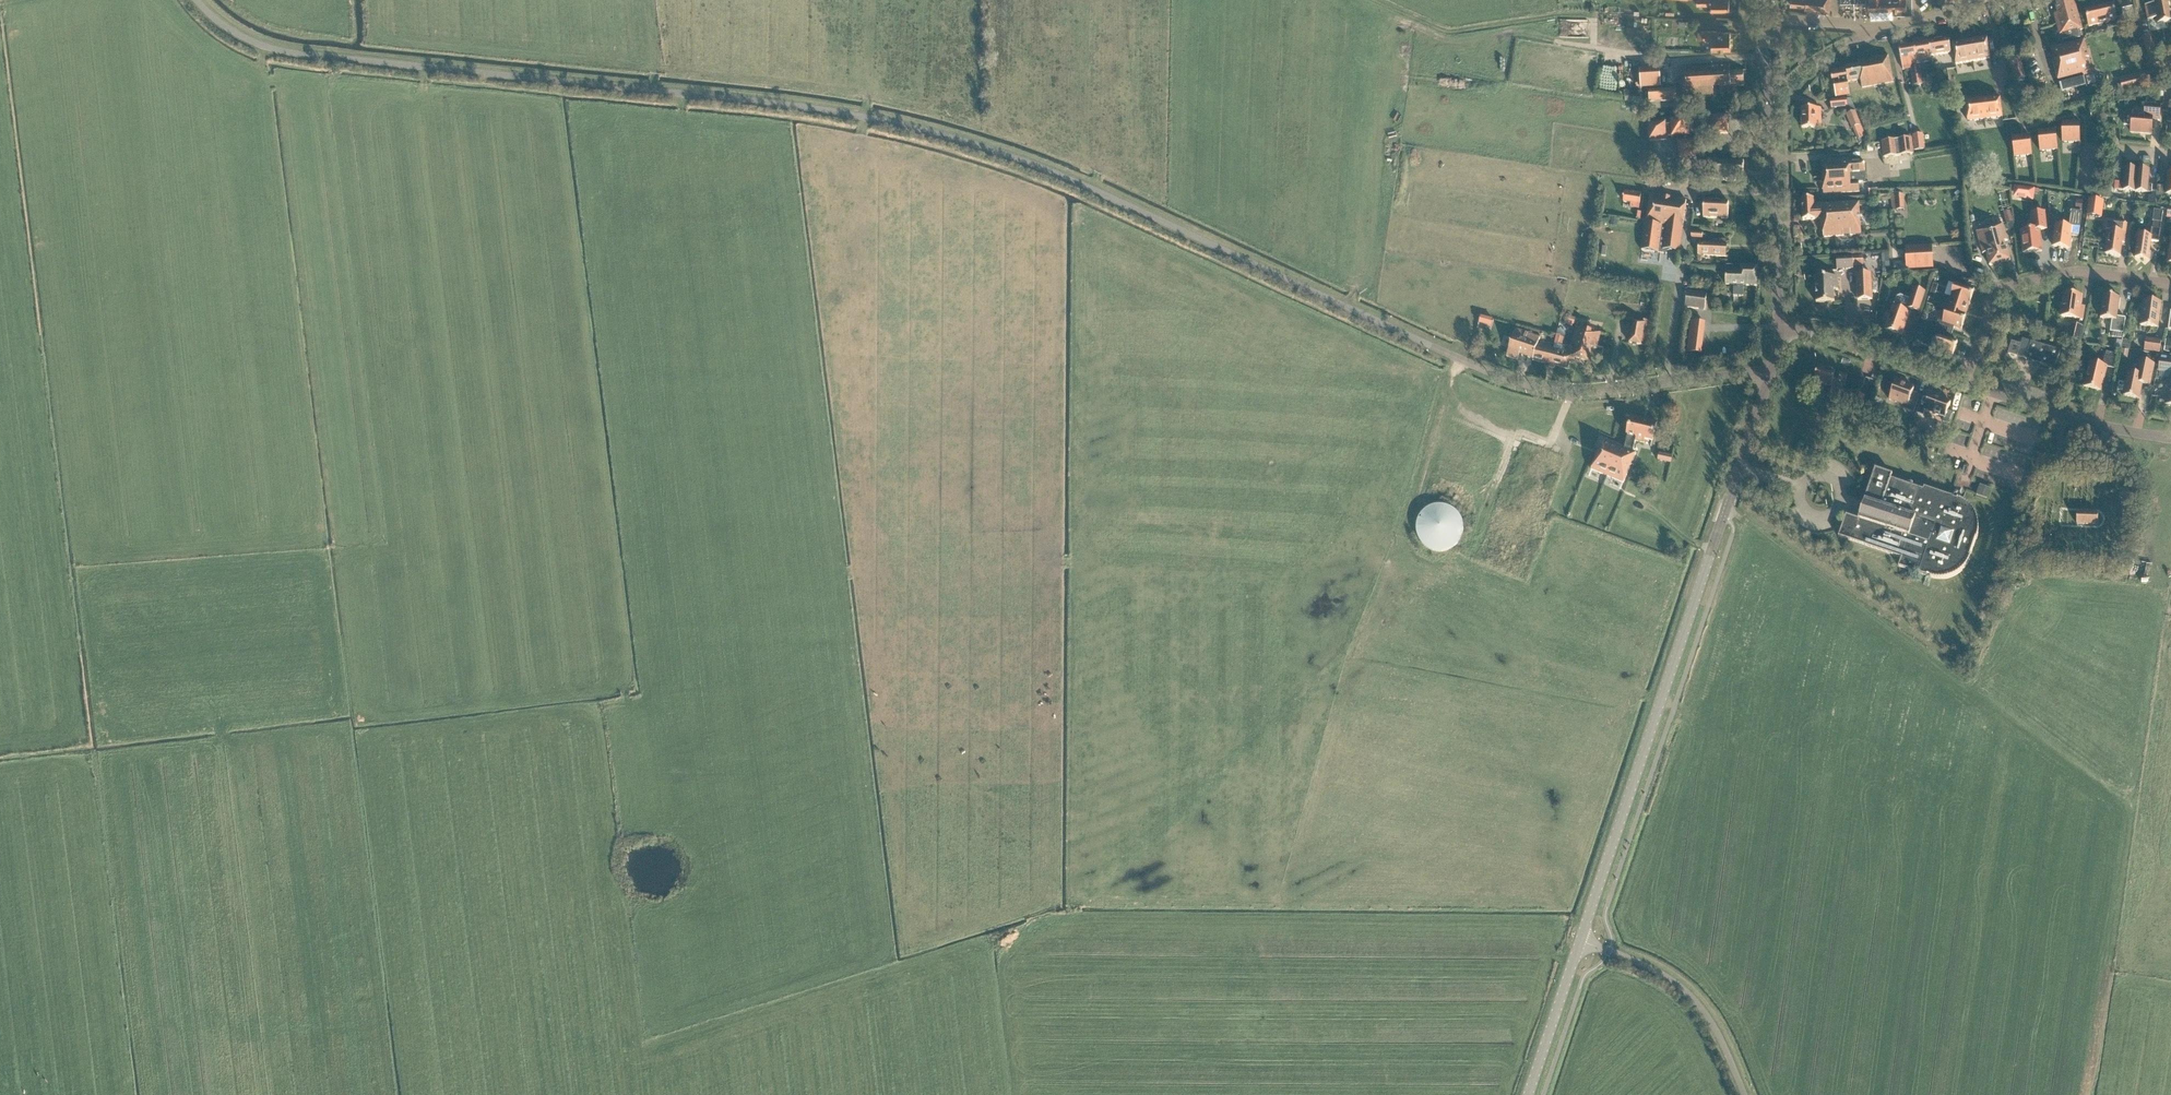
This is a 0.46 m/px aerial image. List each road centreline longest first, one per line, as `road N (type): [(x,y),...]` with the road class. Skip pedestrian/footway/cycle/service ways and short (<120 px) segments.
road 1 (unclassified): [(1771,376),(1608,391),(1539,388),(1464,362),(1105,191),(973,140),(817,105),(296,51),(248,37),(200,0)]
road 2 (tertiary): [(1583,934),(1771,376)]
road 3 (residential): [(1965,383),(1993,300),(2013,287),(2069,273),(2170,285)]
road 4 (unclassified): [(1750,1094),(1726,1036),(1688,983),(1583,934)]
road 5 (tertiary): [(1781,330),(1769,93)]
road 6 (unclassified): [(2170,439),(2120,432),(1965,383)]
road 7 (unclassified): [(1965,383),(1837,338),(1781,330)]
road 8 (tertiary): [(1529,1094),(1583,934)]
road 9 (residential): [(1769,93),(1830,51),(1887,26)]
road 10 (residential): [(1765,19),(1887,26)]

